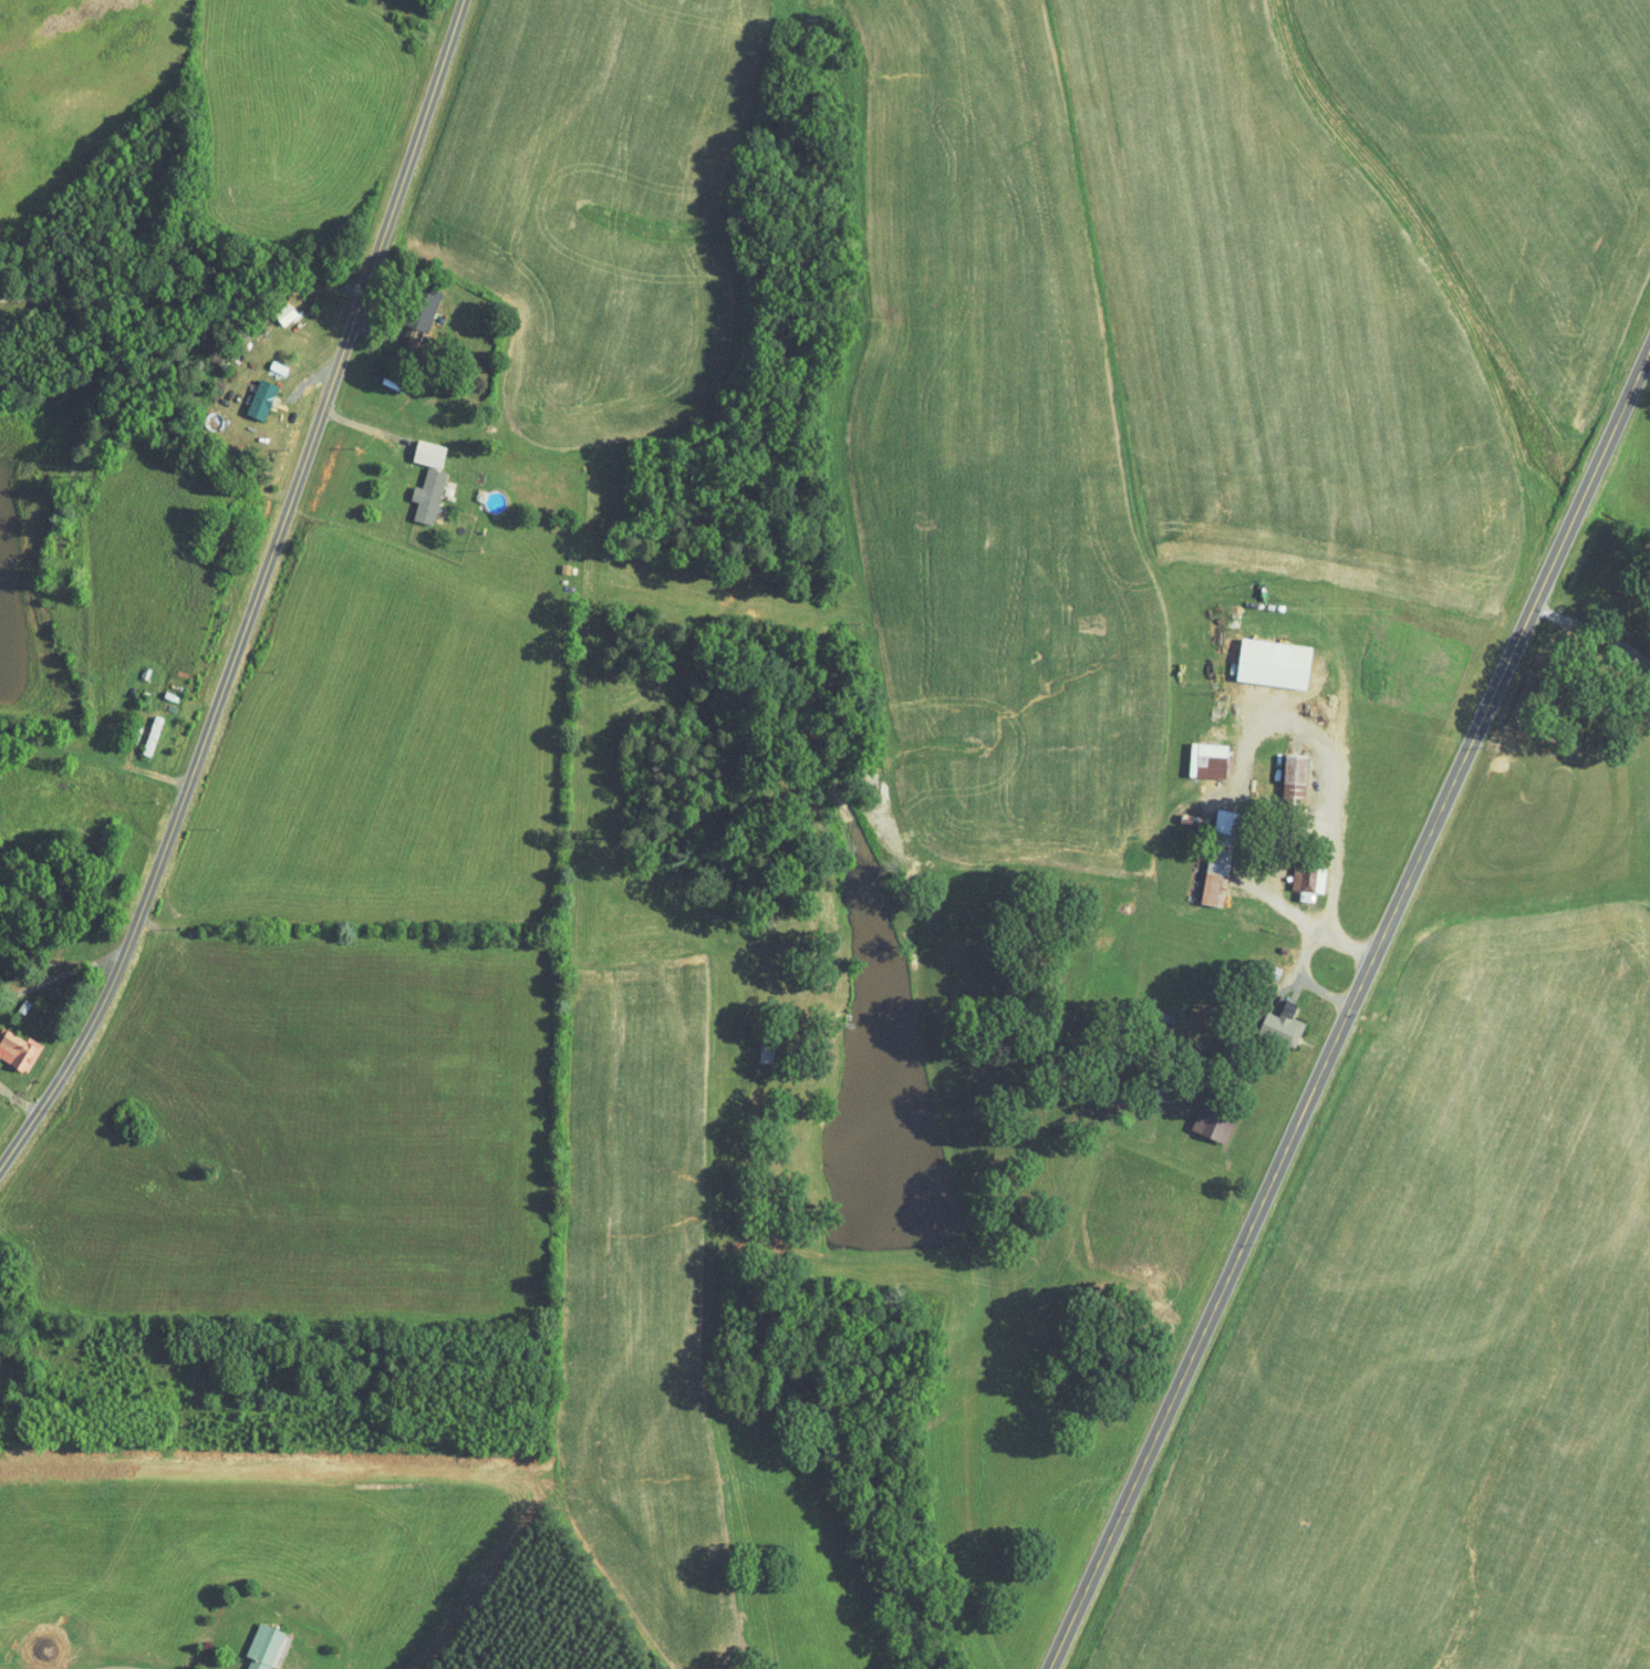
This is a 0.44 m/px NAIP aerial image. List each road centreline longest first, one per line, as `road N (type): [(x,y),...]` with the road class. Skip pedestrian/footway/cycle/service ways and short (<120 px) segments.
road 1 (primary): [(1046,1668),(1649,350)]
road 2 (residential): [(0,1158),(126,939),(157,863),(364,299),(460,0)]

